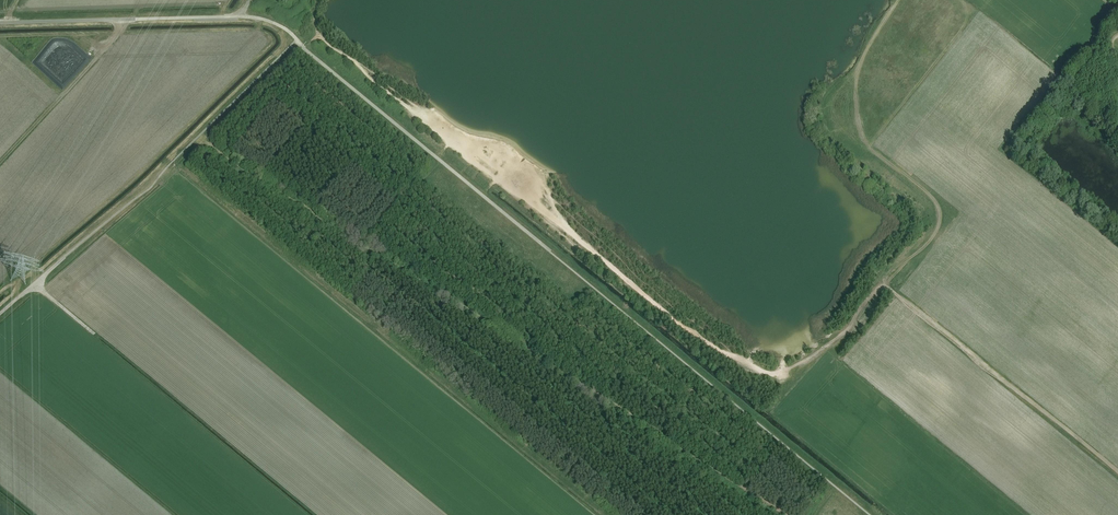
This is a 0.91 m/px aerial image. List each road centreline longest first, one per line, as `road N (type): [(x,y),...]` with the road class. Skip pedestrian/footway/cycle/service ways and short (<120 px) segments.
road 1 (track): [(1117,473),(891,289),(881,289),(833,343),(785,373),(743,363),(676,319),(314,29),(287,31)]
road 2 (unclassified): [(0,23),(250,17),(297,40)]

